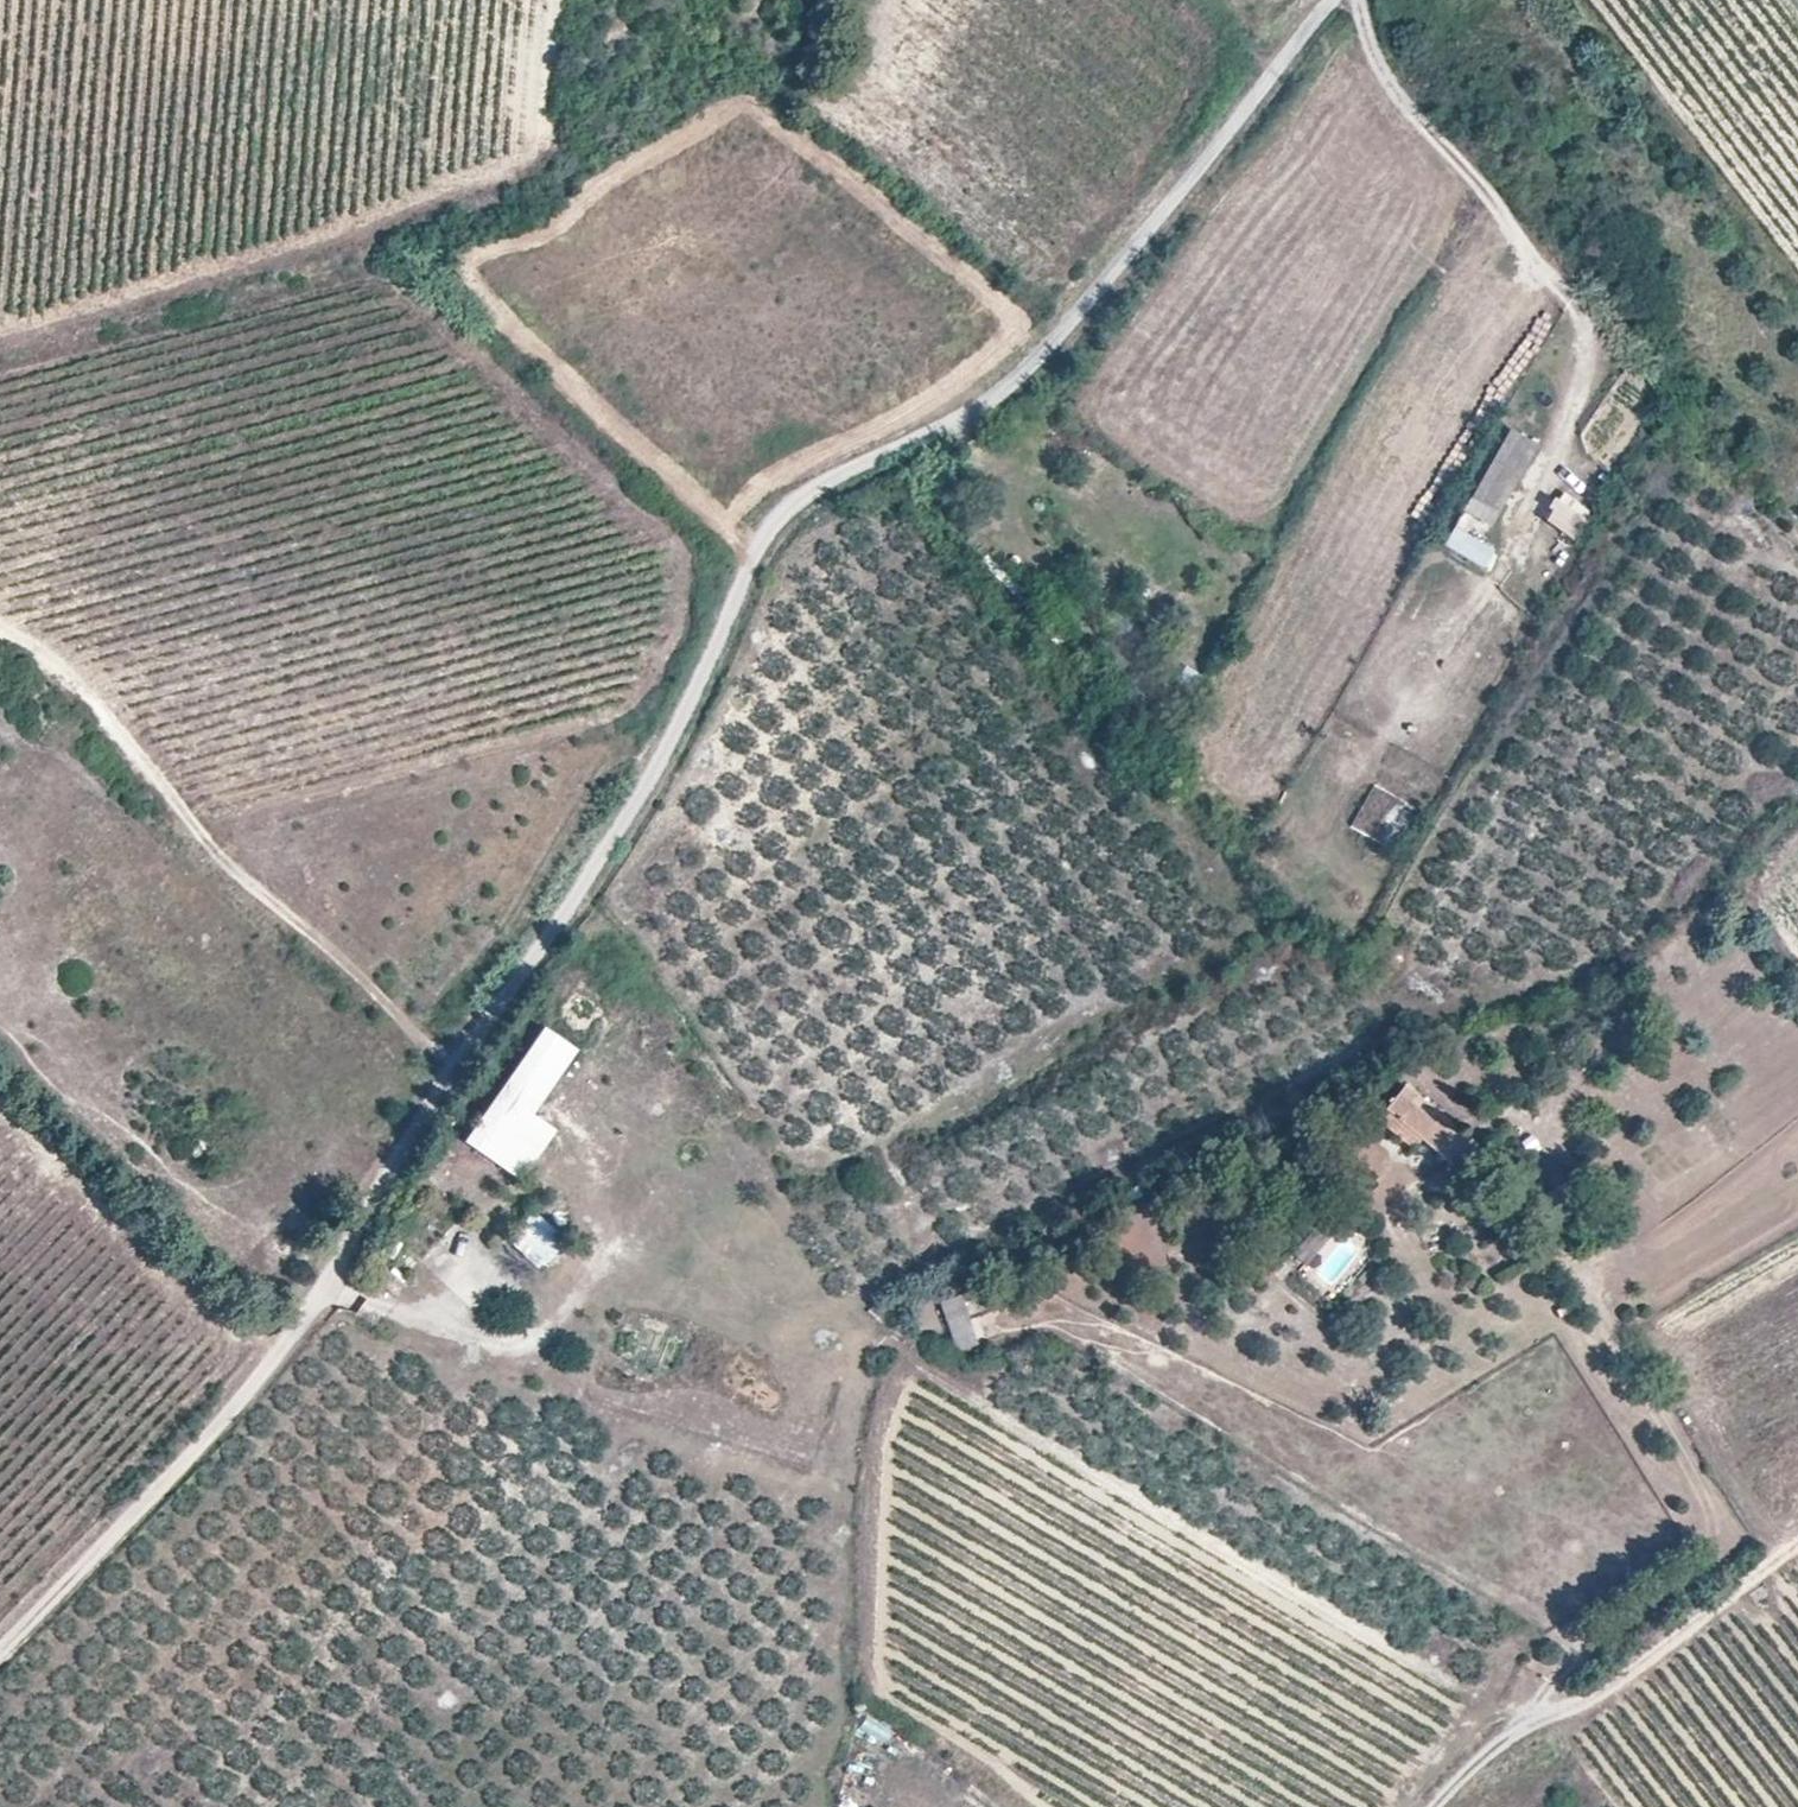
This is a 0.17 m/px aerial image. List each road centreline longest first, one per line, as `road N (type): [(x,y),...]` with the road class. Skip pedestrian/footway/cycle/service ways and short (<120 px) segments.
road 1 (track): [(0,1650),(318,1321),(448,1068),(675,741),(775,524),(818,485),(994,400),(1059,343),(1343,0)]
road 2 (track): [(0,631),(45,656),(107,716),(228,864),(450,1066)]
road 3 (track): [(1797,1547),(1602,1693),(1507,1737),(1431,1806)]

